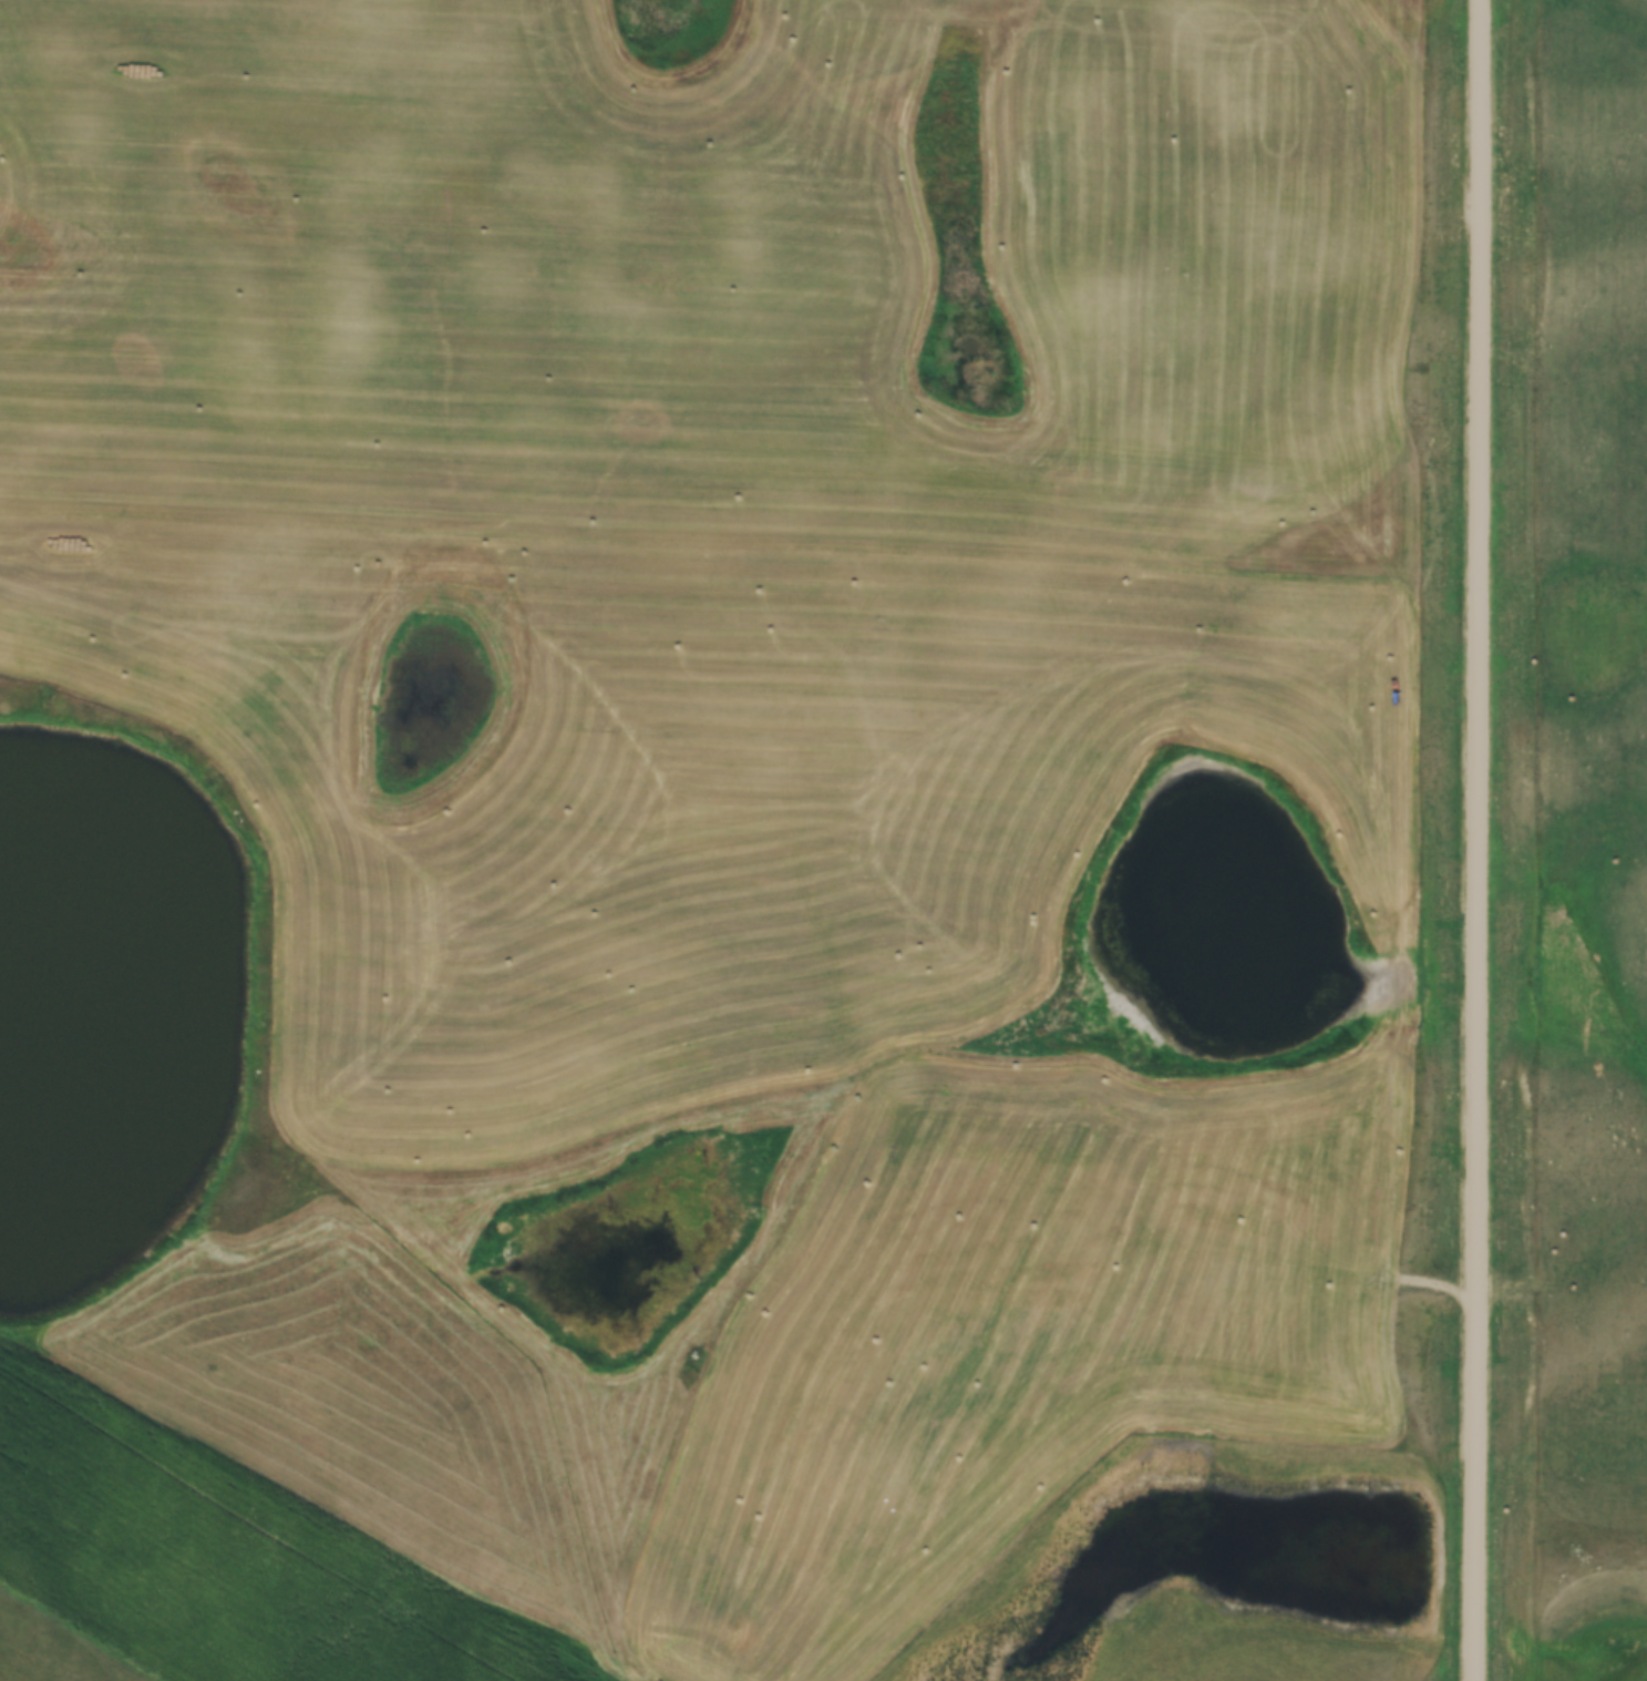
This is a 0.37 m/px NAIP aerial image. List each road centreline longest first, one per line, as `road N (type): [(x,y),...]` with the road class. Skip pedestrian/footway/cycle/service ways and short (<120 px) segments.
road 1 (residential): [(1477,1680),(1483,0)]

